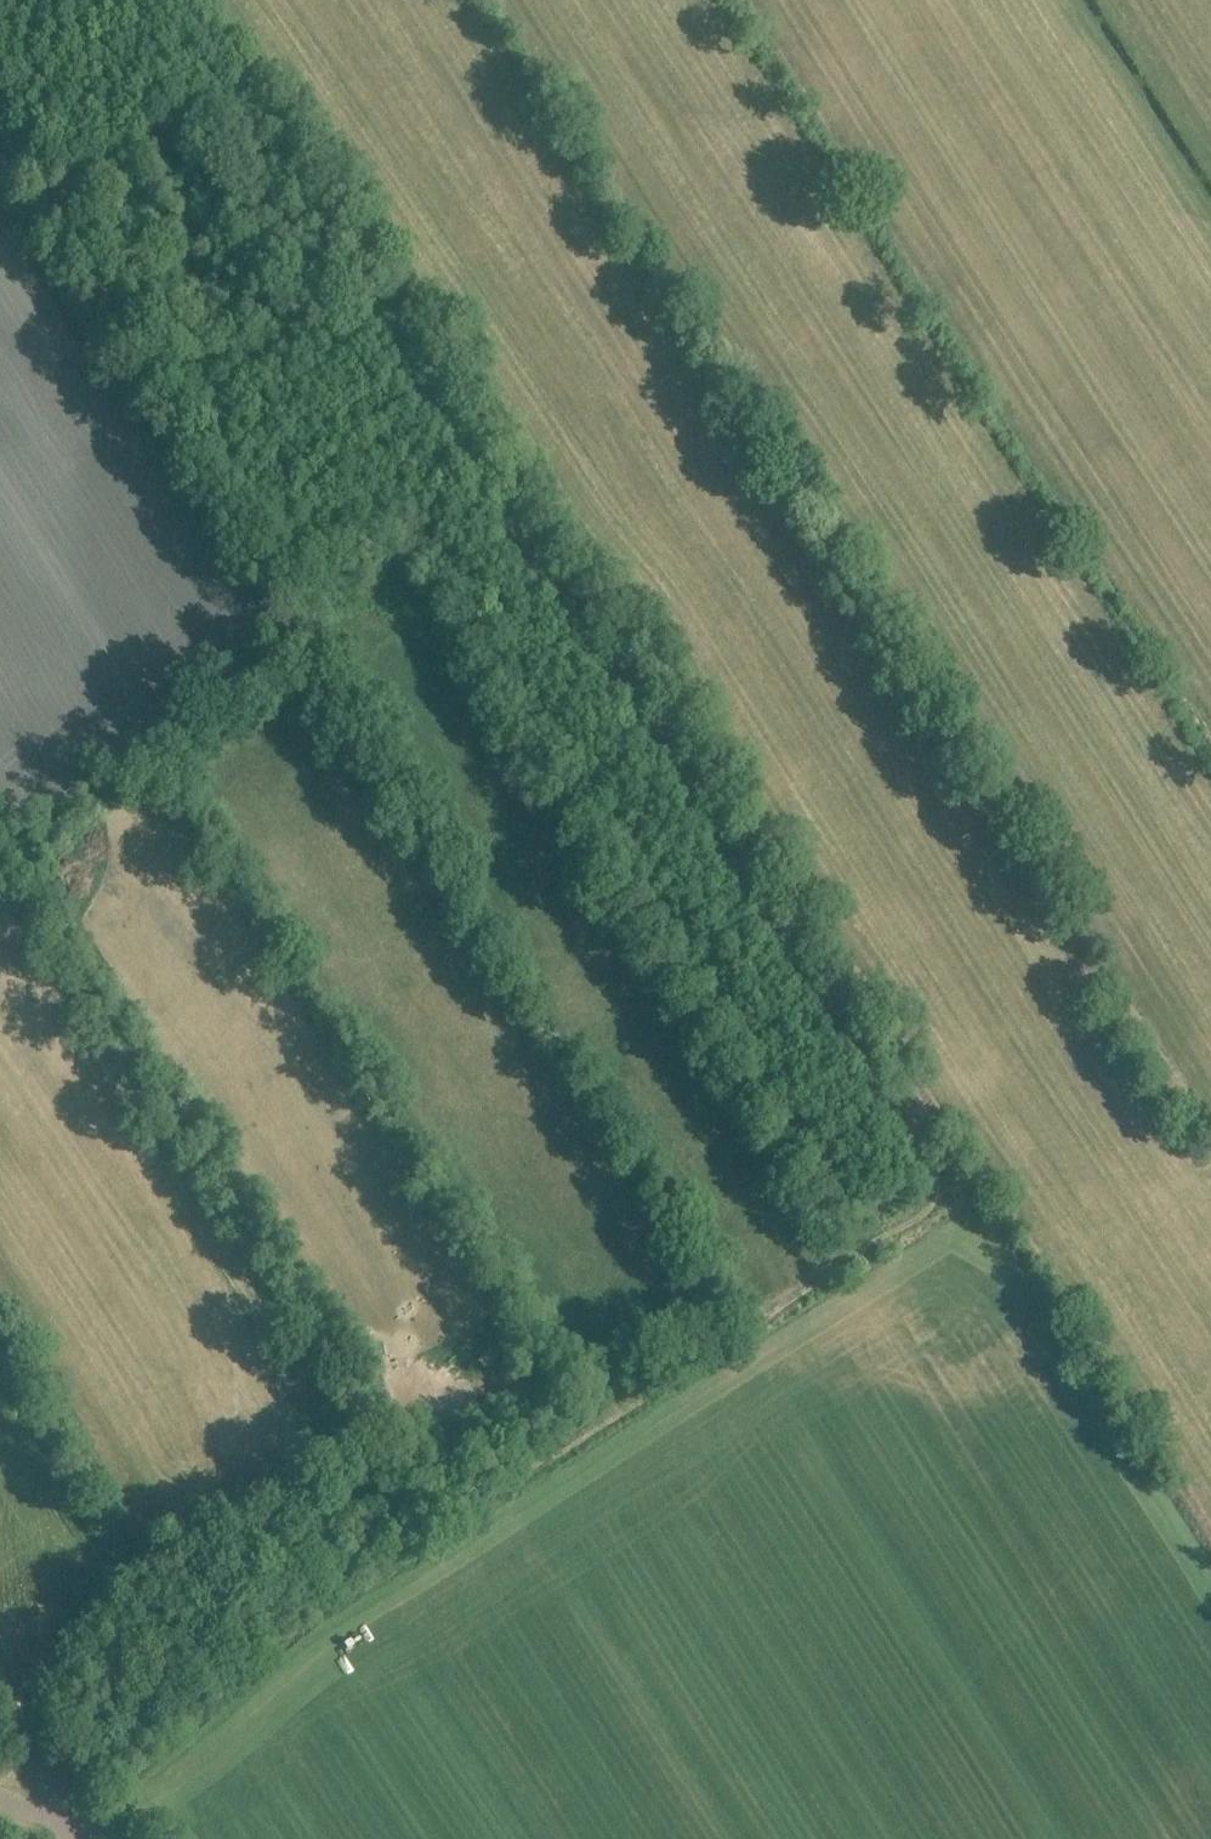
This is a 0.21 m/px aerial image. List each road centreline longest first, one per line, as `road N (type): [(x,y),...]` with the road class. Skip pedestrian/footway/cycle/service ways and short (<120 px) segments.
road 1 (track): [(82,1818),(286,1507)]
road 2 (track): [(286,1507),(488,1494)]
road 3 (track): [(411,1422),(292,1466),(286,1507)]

